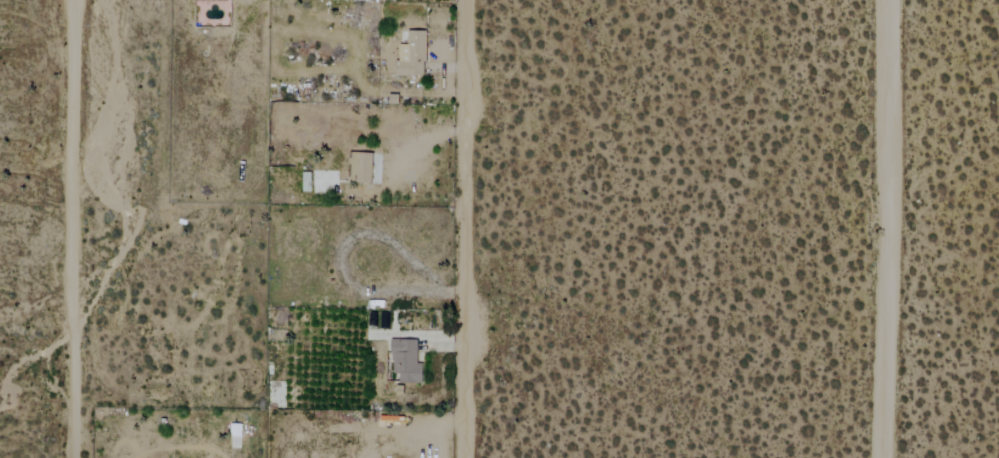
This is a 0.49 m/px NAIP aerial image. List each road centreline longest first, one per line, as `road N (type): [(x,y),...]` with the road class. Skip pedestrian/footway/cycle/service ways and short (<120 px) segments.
road 1 (residential): [(465,457),(471,0)]
road 2 (residential): [(78,0),(72,457)]
road 3 (residential): [(883,457),(886,0)]

